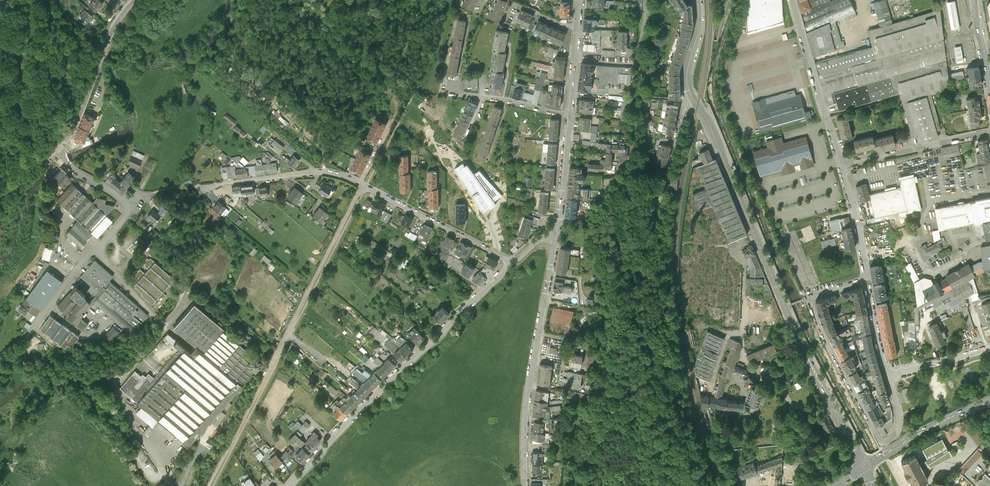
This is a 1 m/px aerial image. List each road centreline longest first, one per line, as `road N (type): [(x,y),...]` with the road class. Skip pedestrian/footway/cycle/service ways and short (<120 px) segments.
road 1 (secondary): [(693,100),(863,468)]
road 2 (residential): [(558,219),(597,220),(633,165),(645,104),(652,116),(651,168),(670,170),(683,109),(693,100)]
road 3 (residential): [(513,262),(338,176),(209,186)]
road 4 (residential): [(513,262),(293,485)]
road 5 (residential): [(887,375),(898,420),(882,441),(808,299),(867,281)]
road 6 (residential): [(526,485),(525,415),(555,238)]
road 7 (unclassified): [(134,0),(74,129),(54,152)]
road 8 (unclassified): [(791,0),(840,165)]
road 9 (unclassified): [(126,205),(122,223),(35,327)]
road 10 (residential): [(989,132),(840,165)]
road 11 (primary): [(989,399),(863,468)]
road 12 (residential): [(569,115),(453,93),(454,81)]

